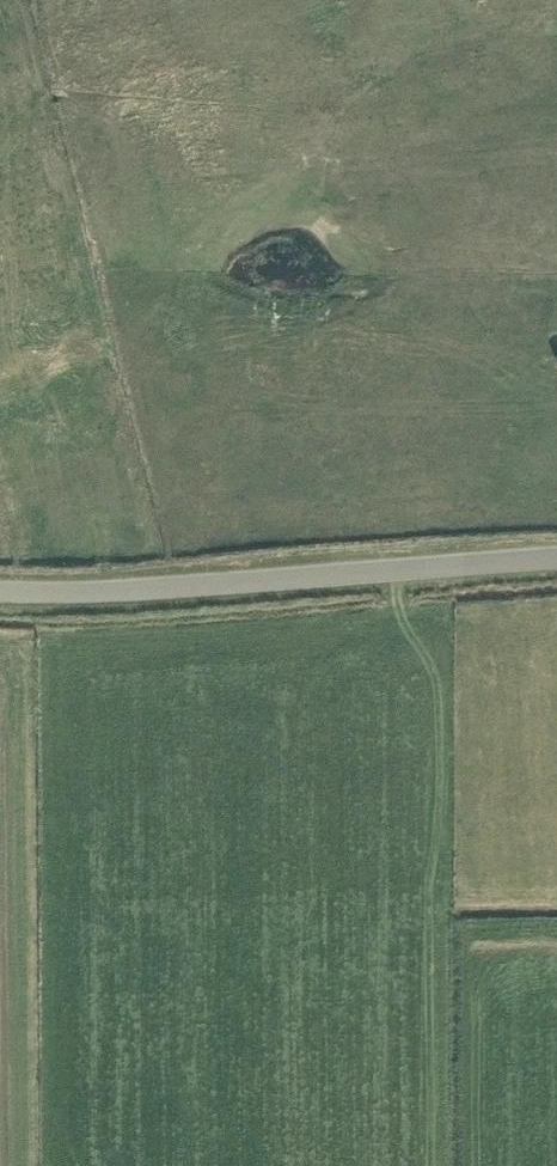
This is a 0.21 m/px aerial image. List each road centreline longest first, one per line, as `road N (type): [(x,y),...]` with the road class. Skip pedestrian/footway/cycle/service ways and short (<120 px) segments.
road 1 (tertiary): [(556,560),(183,590),(0,594)]

